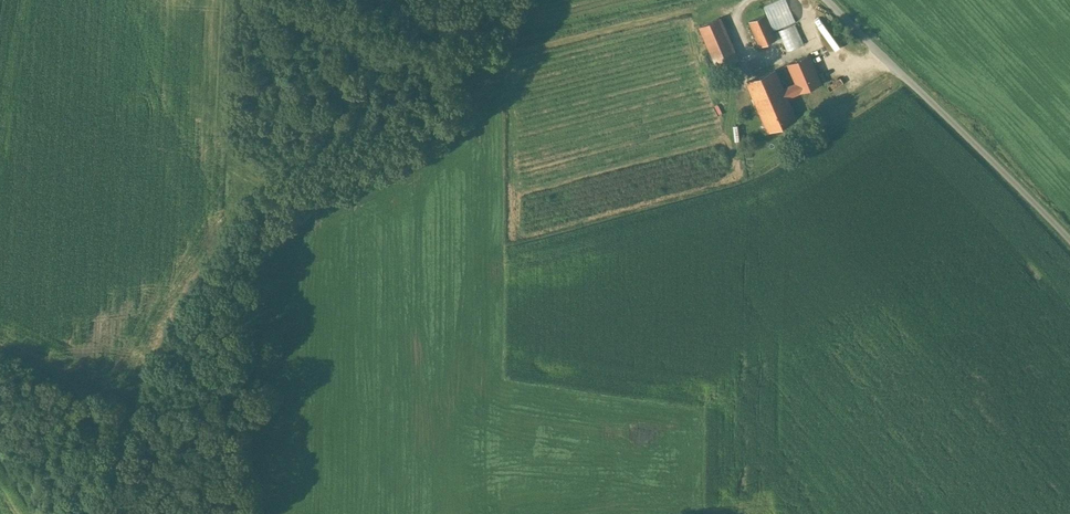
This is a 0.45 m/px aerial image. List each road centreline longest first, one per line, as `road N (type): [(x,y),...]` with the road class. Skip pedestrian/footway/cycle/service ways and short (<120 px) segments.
road 1 (track): [(234,513),(266,213),(304,180),(360,159),(427,119),(496,55),(530,0)]
road 2 (unclassified): [(824,0),(1069,238)]
road 3 (track): [(496,55),(704,7)]

